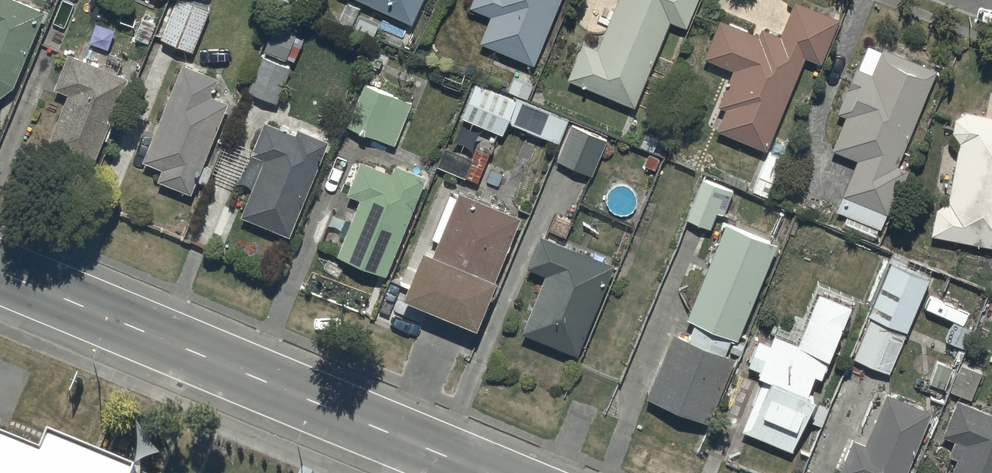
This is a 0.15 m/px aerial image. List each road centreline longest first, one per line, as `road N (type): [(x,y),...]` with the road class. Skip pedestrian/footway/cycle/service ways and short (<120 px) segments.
road 1 (secondary): [(0,271),(488,472)]

